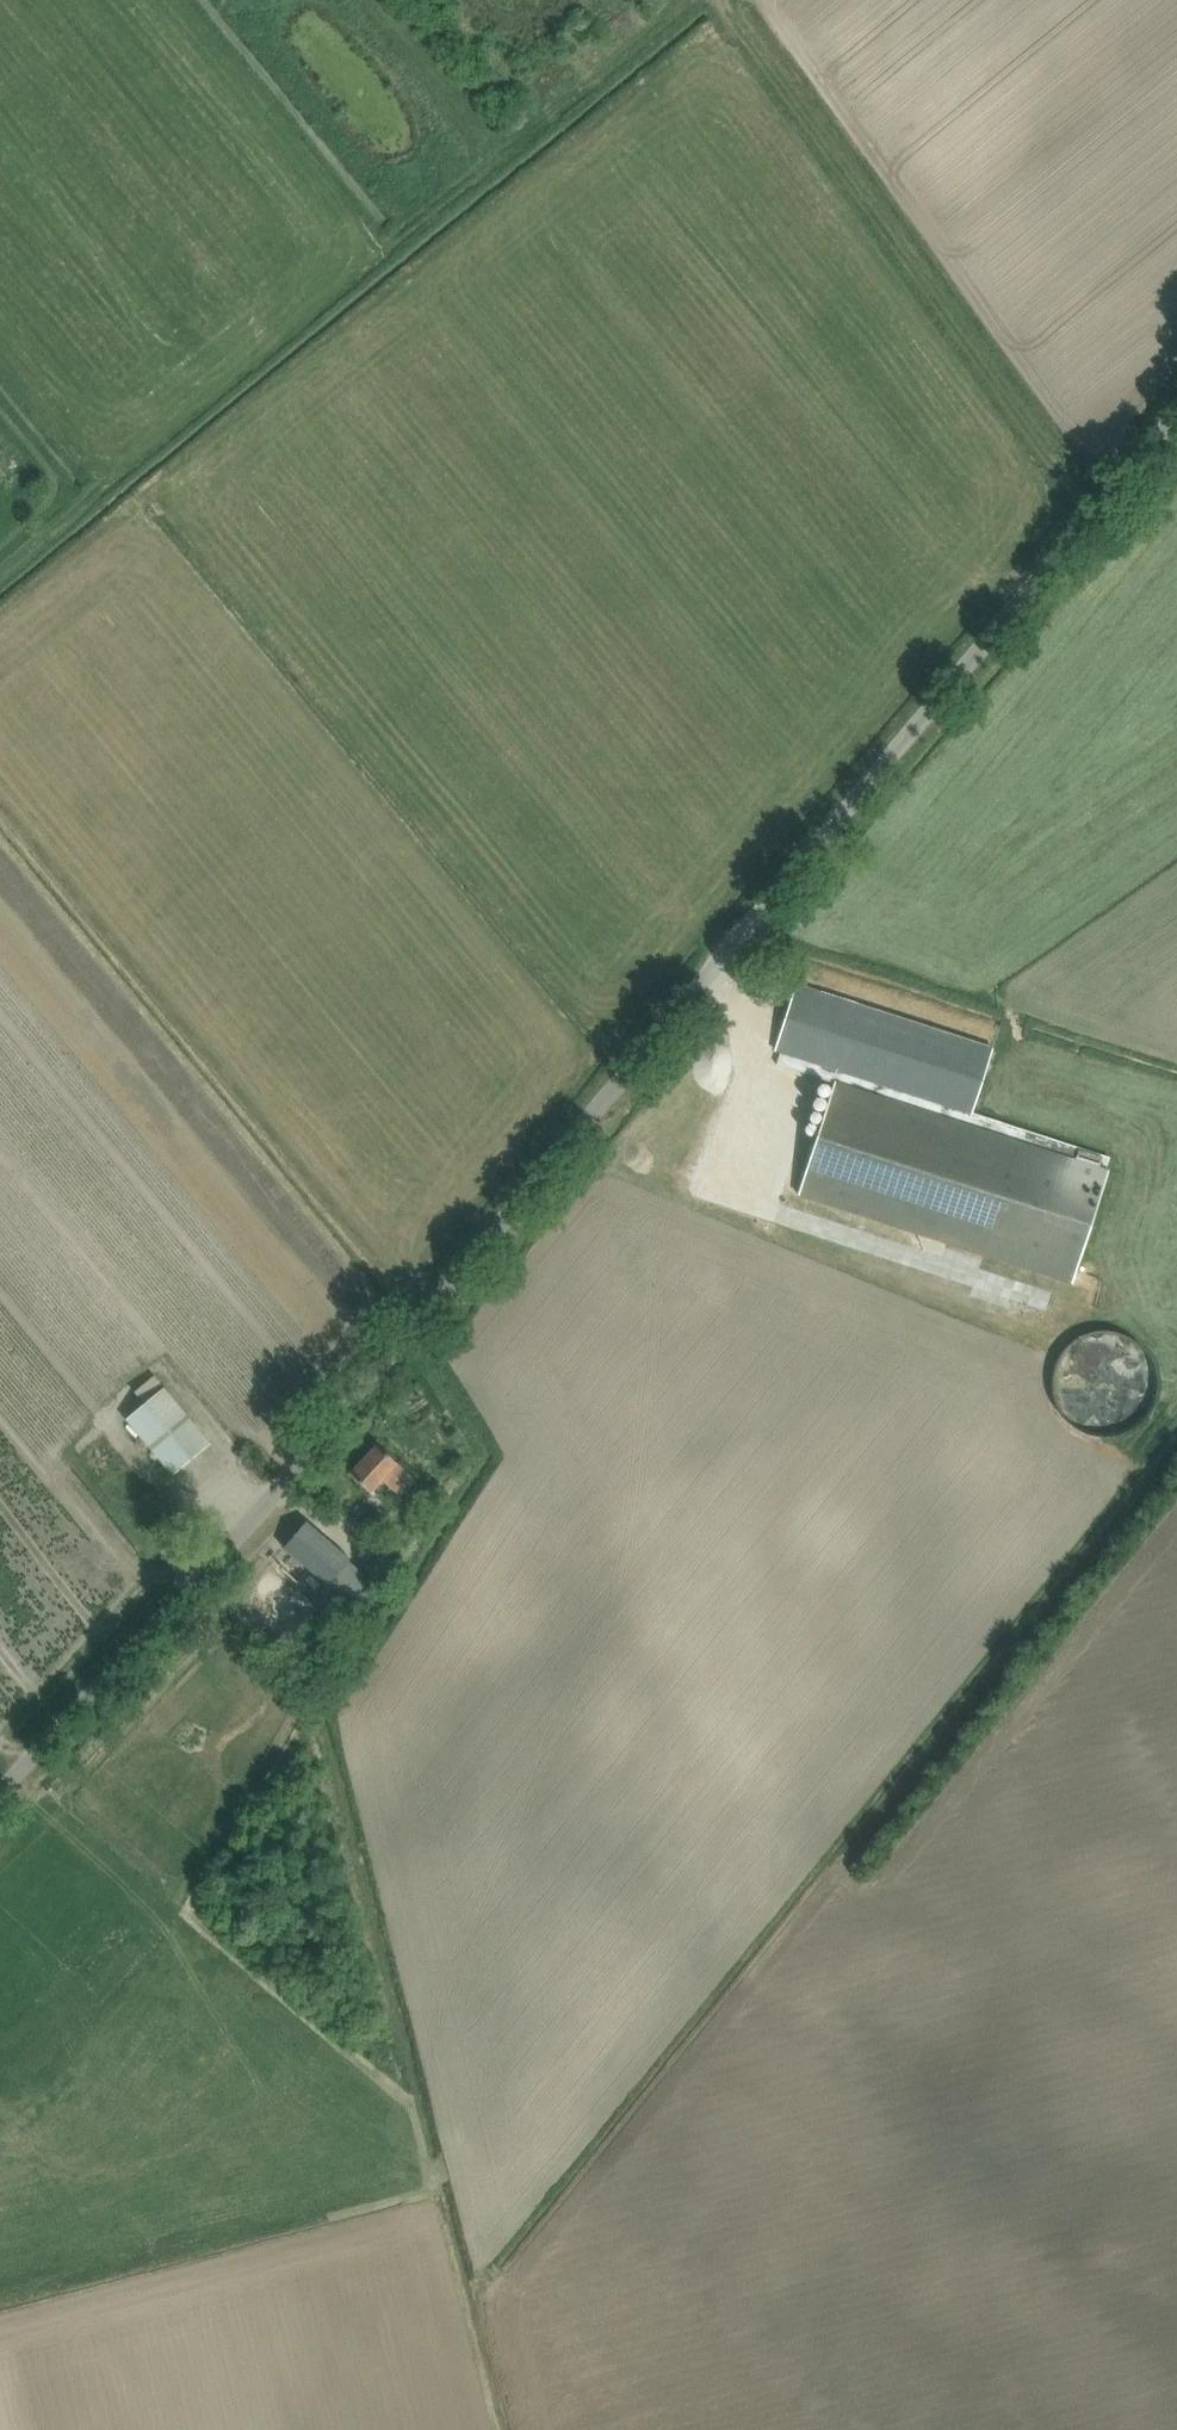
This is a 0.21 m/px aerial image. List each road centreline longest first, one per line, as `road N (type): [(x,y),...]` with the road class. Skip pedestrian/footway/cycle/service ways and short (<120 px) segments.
road 1 (unclassified): [(0,1786),(455,1276),(1176,409)]

